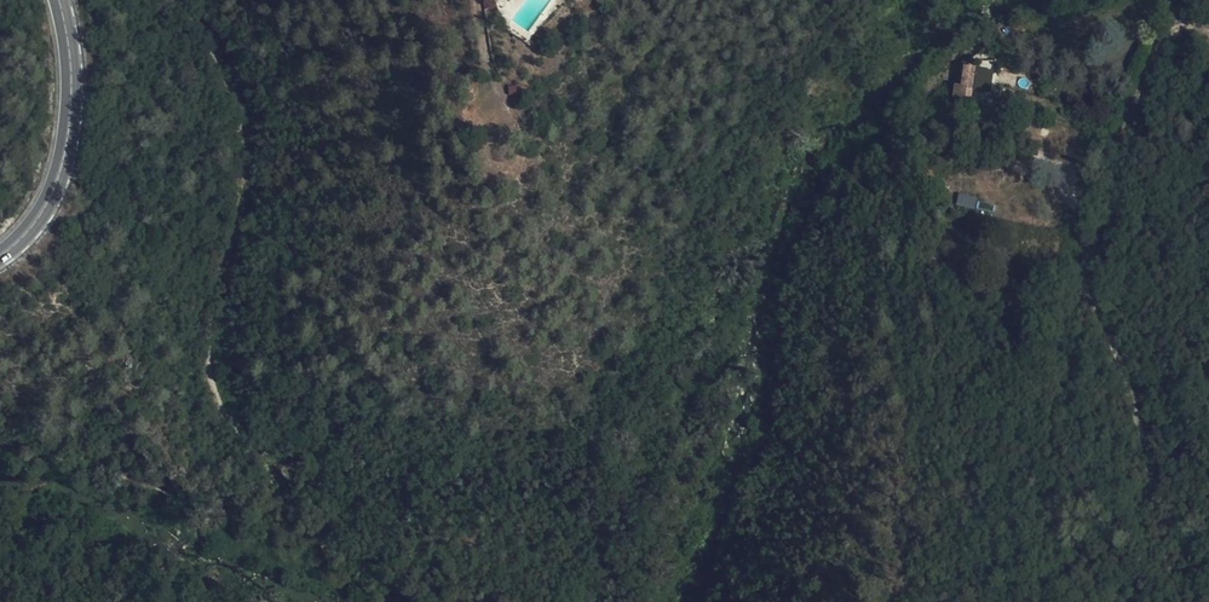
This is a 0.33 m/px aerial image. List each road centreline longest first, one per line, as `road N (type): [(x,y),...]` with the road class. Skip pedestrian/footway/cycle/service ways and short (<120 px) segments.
road 1 (track): [(1184,601),(1133,388),(1083,290),(1166,60),(1181,38),(1208,40)]
road 2 (track): [(963,66),(928,113),(929,138),(1075,173),(1060,204),(1101,237)]
road 3 (secondary): [(0,256),(35,223),(63,159),(71,64),(58,0)]

